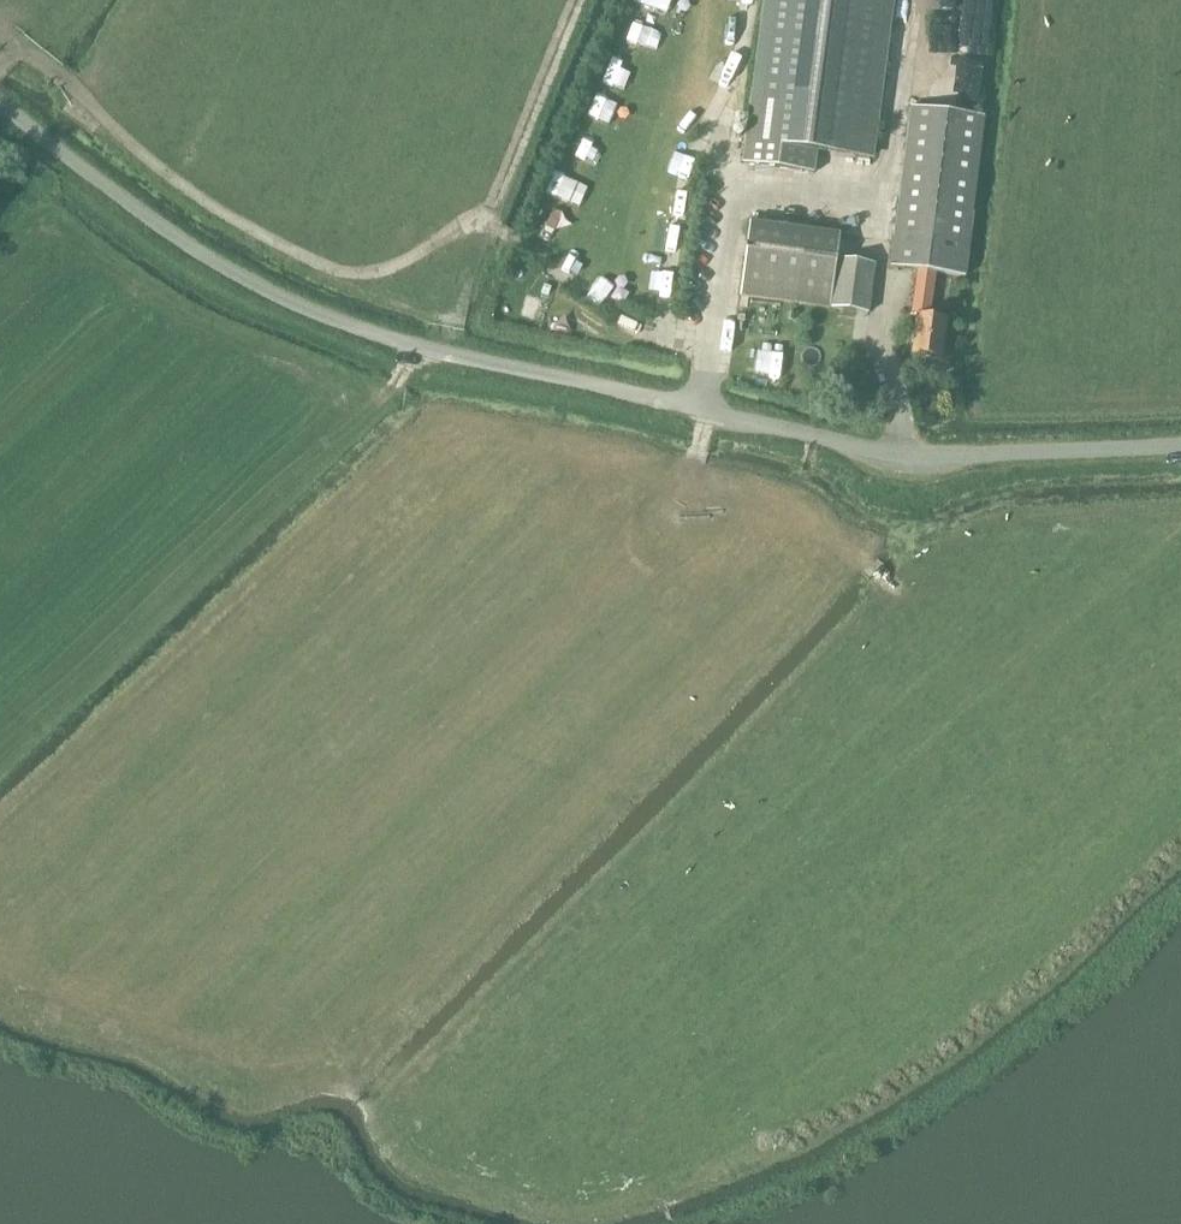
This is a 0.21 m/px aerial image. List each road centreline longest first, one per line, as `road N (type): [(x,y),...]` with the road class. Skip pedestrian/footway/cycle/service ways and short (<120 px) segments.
road 1 (track): [(704,415),(709,337),(634,325),(490,217),(375,275),(333,272),(220,216),(21,50),(0,70)]
road 2 (track): [(697,412),(419,347),(257,286),(174,239),(0,103)]
road 3 (unclassified): [(1180,450),(902,457),(697,412)]
road 4 (track): [(490,217),(575,0)]

